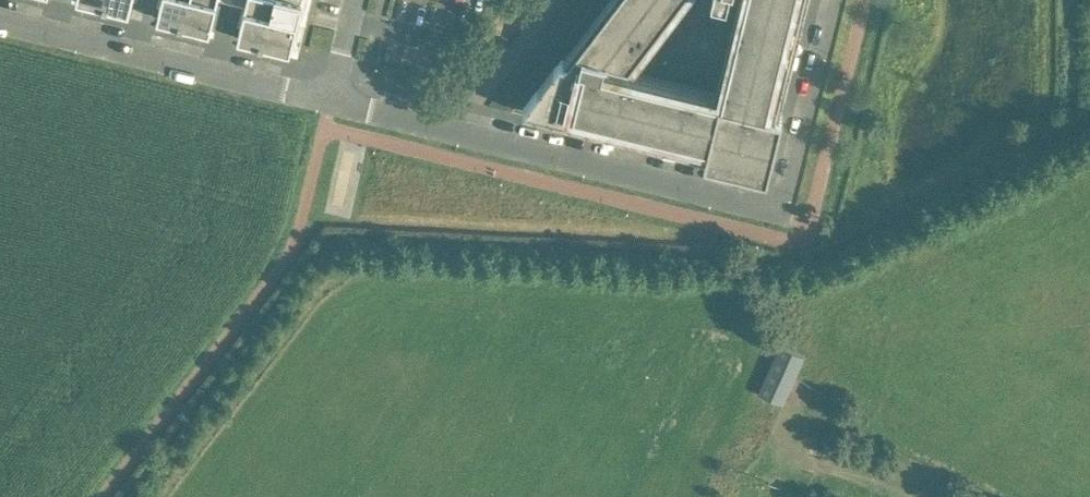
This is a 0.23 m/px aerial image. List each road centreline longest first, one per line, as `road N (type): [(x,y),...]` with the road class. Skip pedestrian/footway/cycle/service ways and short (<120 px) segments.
road 1 (residential): [(780,206),(332,99)]
road 2 (residential): [(332,99),(0,16)]
road 3 (residential): [(780,206),(835,0)]

